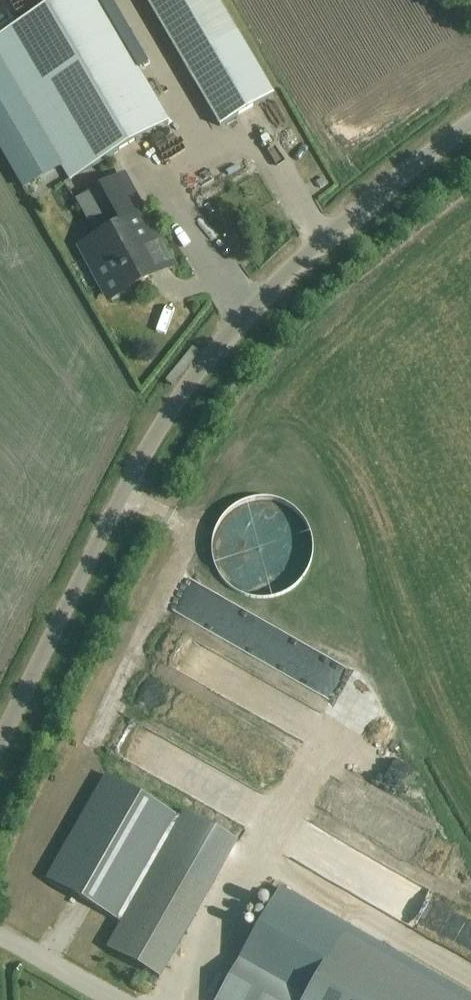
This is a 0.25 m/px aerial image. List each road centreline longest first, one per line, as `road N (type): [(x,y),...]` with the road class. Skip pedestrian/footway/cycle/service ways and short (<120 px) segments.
road 1 (unclassified): [(0,743),(149,444),(189,386),(289,270),(470,122)]

